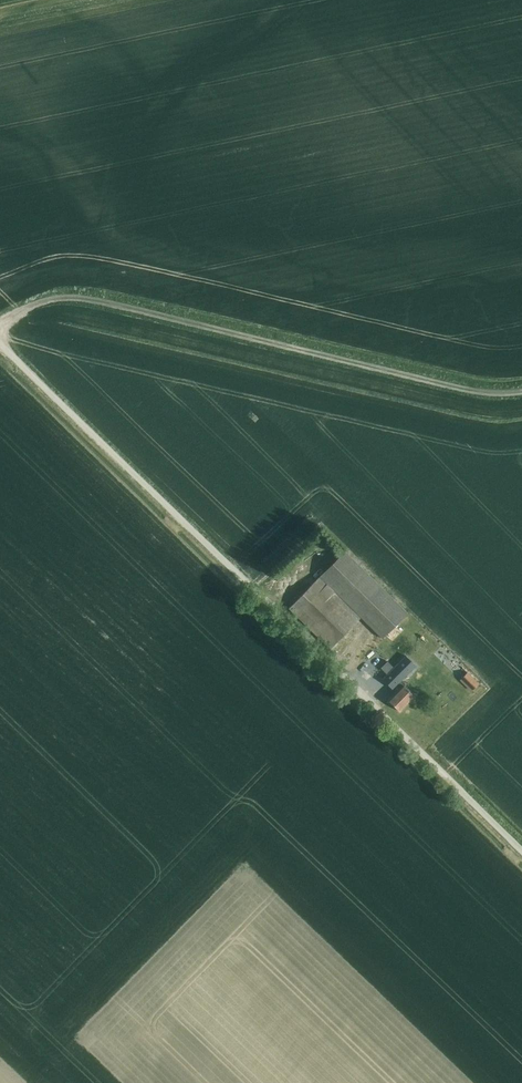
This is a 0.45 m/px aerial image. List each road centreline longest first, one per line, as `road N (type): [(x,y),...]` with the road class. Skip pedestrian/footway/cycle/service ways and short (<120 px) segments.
road 1 (unclassified): [(521,851),(0,343)]
road 2 (track): [(0,322),(48,298),(83,296),(441,382),(521,392)]

